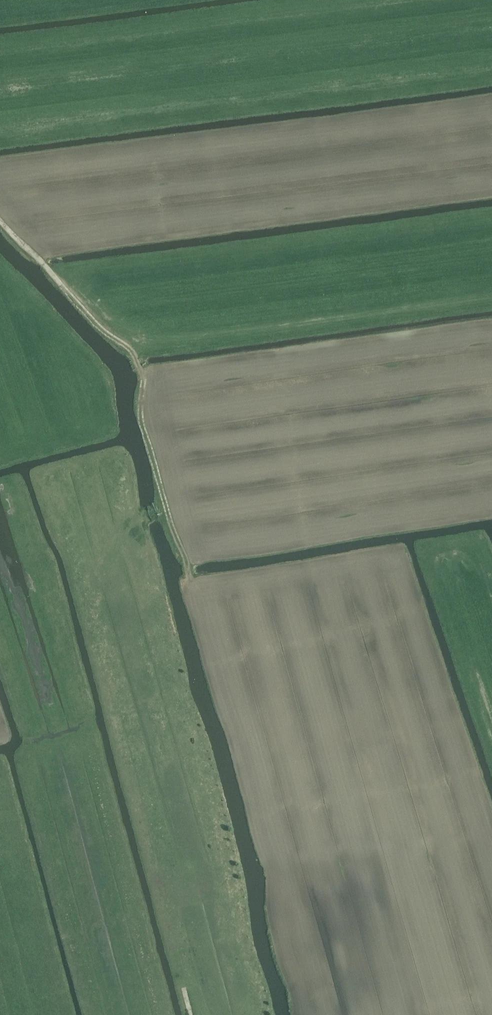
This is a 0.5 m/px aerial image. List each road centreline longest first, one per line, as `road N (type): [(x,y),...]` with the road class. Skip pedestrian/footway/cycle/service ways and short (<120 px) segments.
road 1 (track): [(198,596),(143,422),(140,366),(0,221)]

